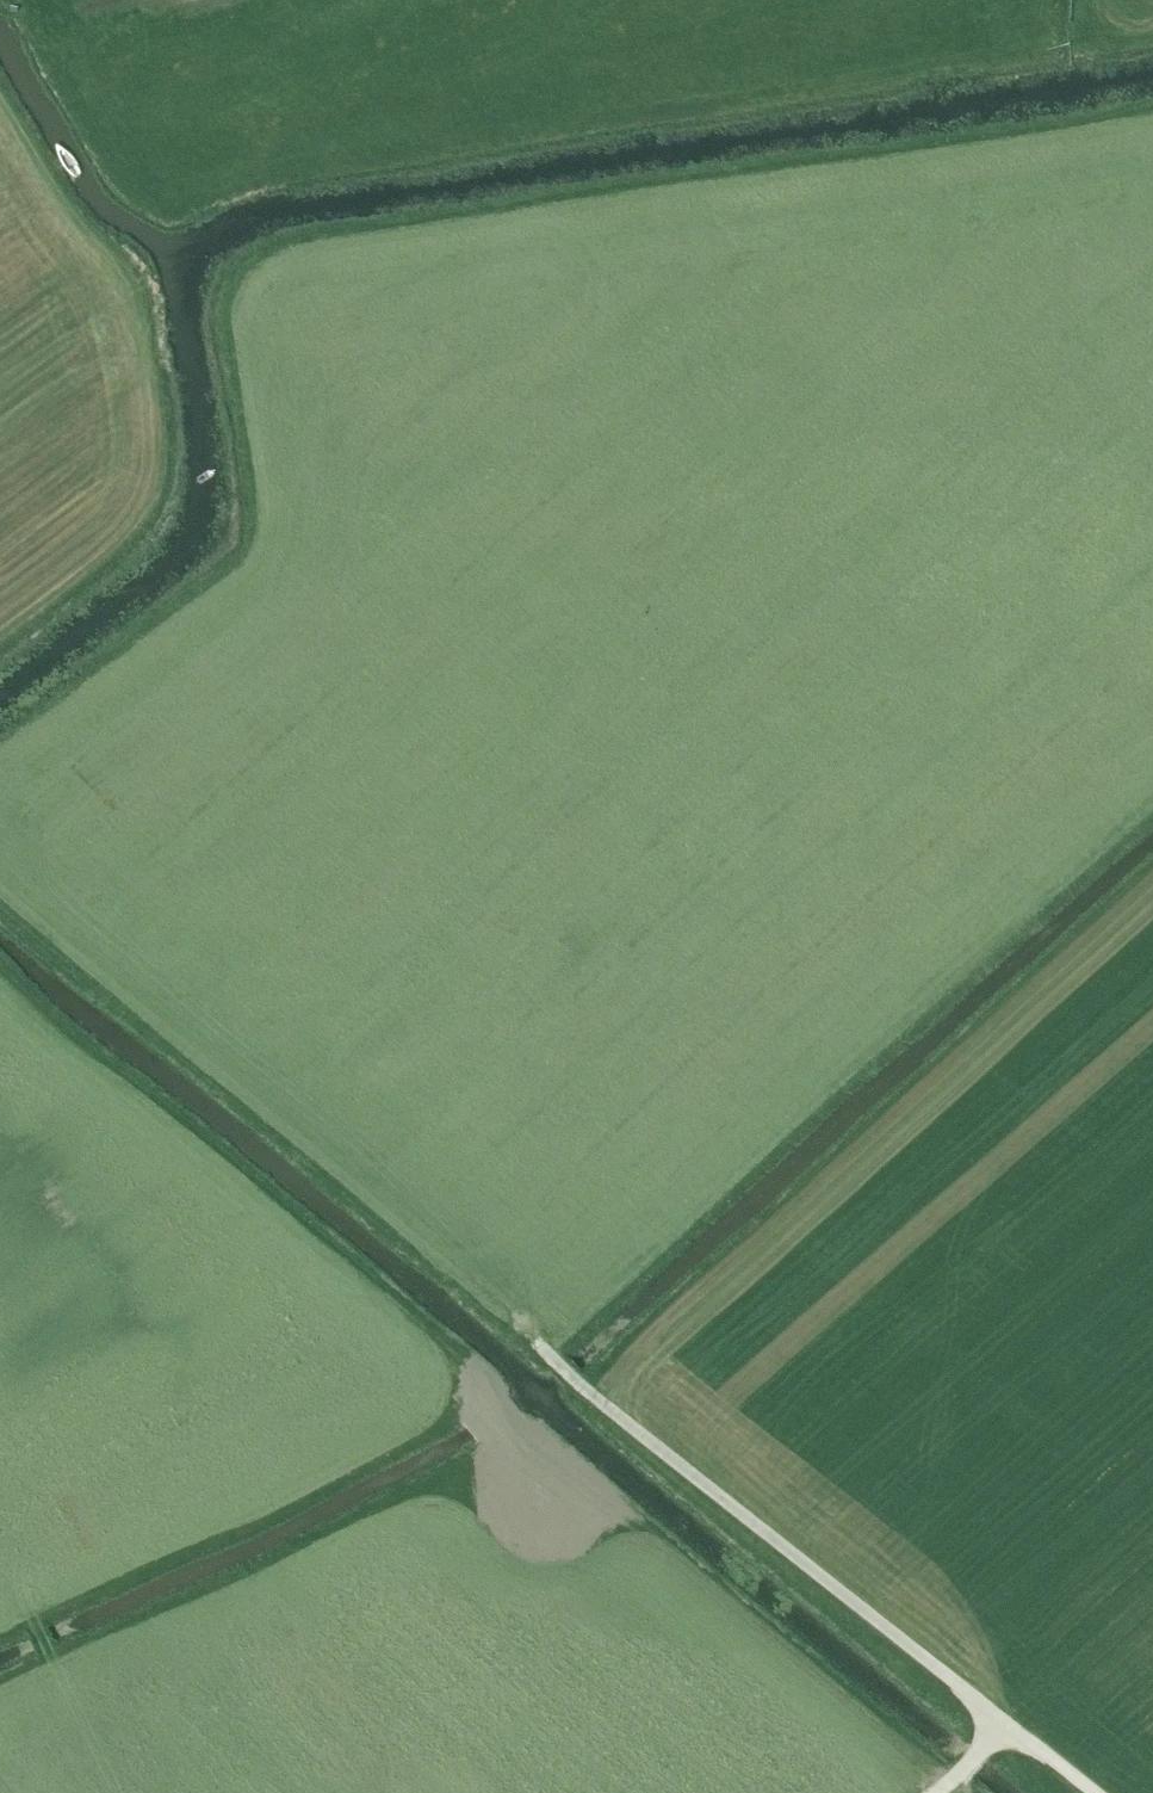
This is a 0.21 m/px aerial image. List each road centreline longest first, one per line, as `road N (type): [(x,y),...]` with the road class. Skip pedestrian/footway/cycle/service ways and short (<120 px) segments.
road 1 (track): [(1092,1792),(576,1388),(537,1346)]

